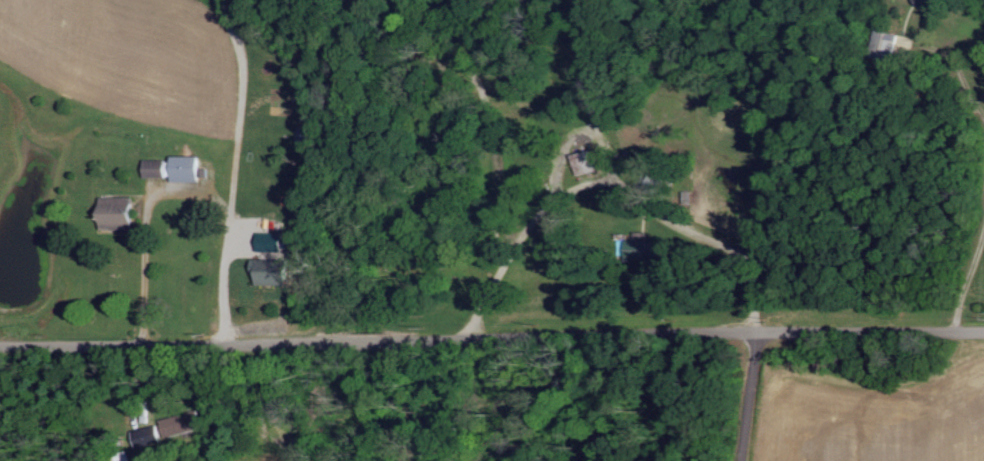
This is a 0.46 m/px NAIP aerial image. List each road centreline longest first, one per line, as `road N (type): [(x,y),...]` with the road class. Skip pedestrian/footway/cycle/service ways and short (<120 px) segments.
road 1 (residential): [(983,331),(391,337)]
road 2 (residential): [(322,339),(0,341)]
road 3 (residential): [(741,460),(758,329)]

